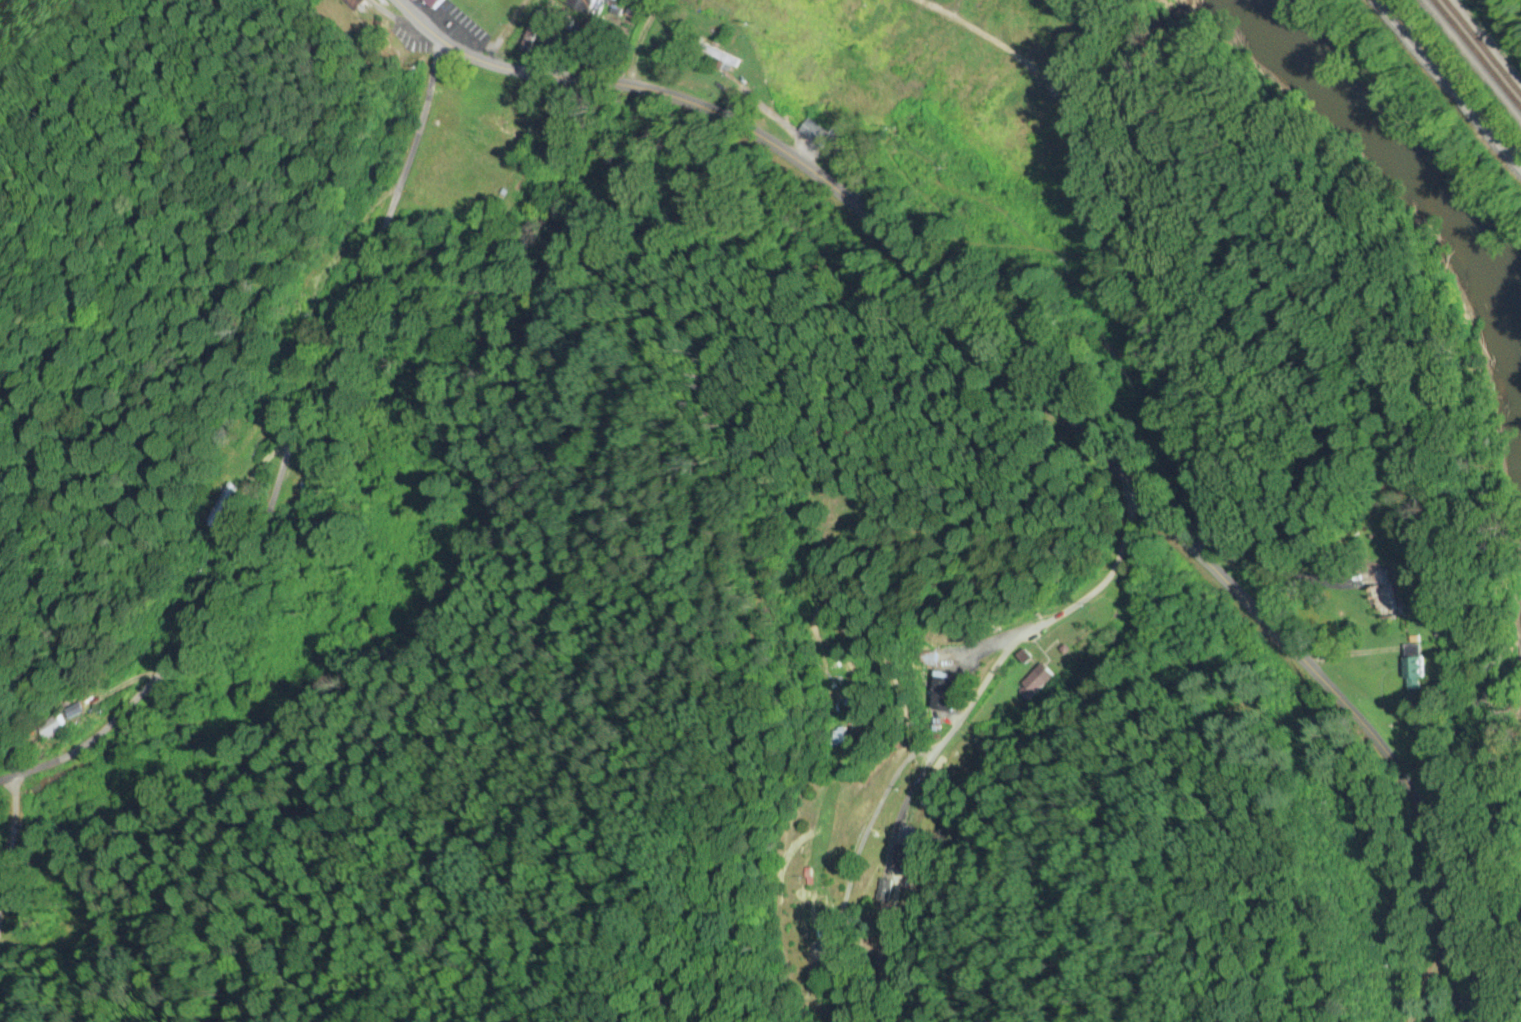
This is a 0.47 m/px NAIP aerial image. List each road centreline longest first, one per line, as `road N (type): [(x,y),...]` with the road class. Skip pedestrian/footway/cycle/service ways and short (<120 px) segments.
road 1 (secondary): [(1459,1021),(1442,895),(1417,803),(1390,757),(1135,508),(907,255),(791,157),(695,104),(492,64),(445,42),(397,0)]
road 2 (residential): [(0,779),(54,760),(104,728),(229,595),(304,404),(366,280),(445,42)]
road 3 (residential): [(1135,508),(1112,567),(996,668),(900,814)]
road 4 (primary): [(1520,168),(1380,0)]
road 5 (residential): [(915,0),(1024,58),(1057,97)]
road 6 (residential): [(0,899),(13,775)]

